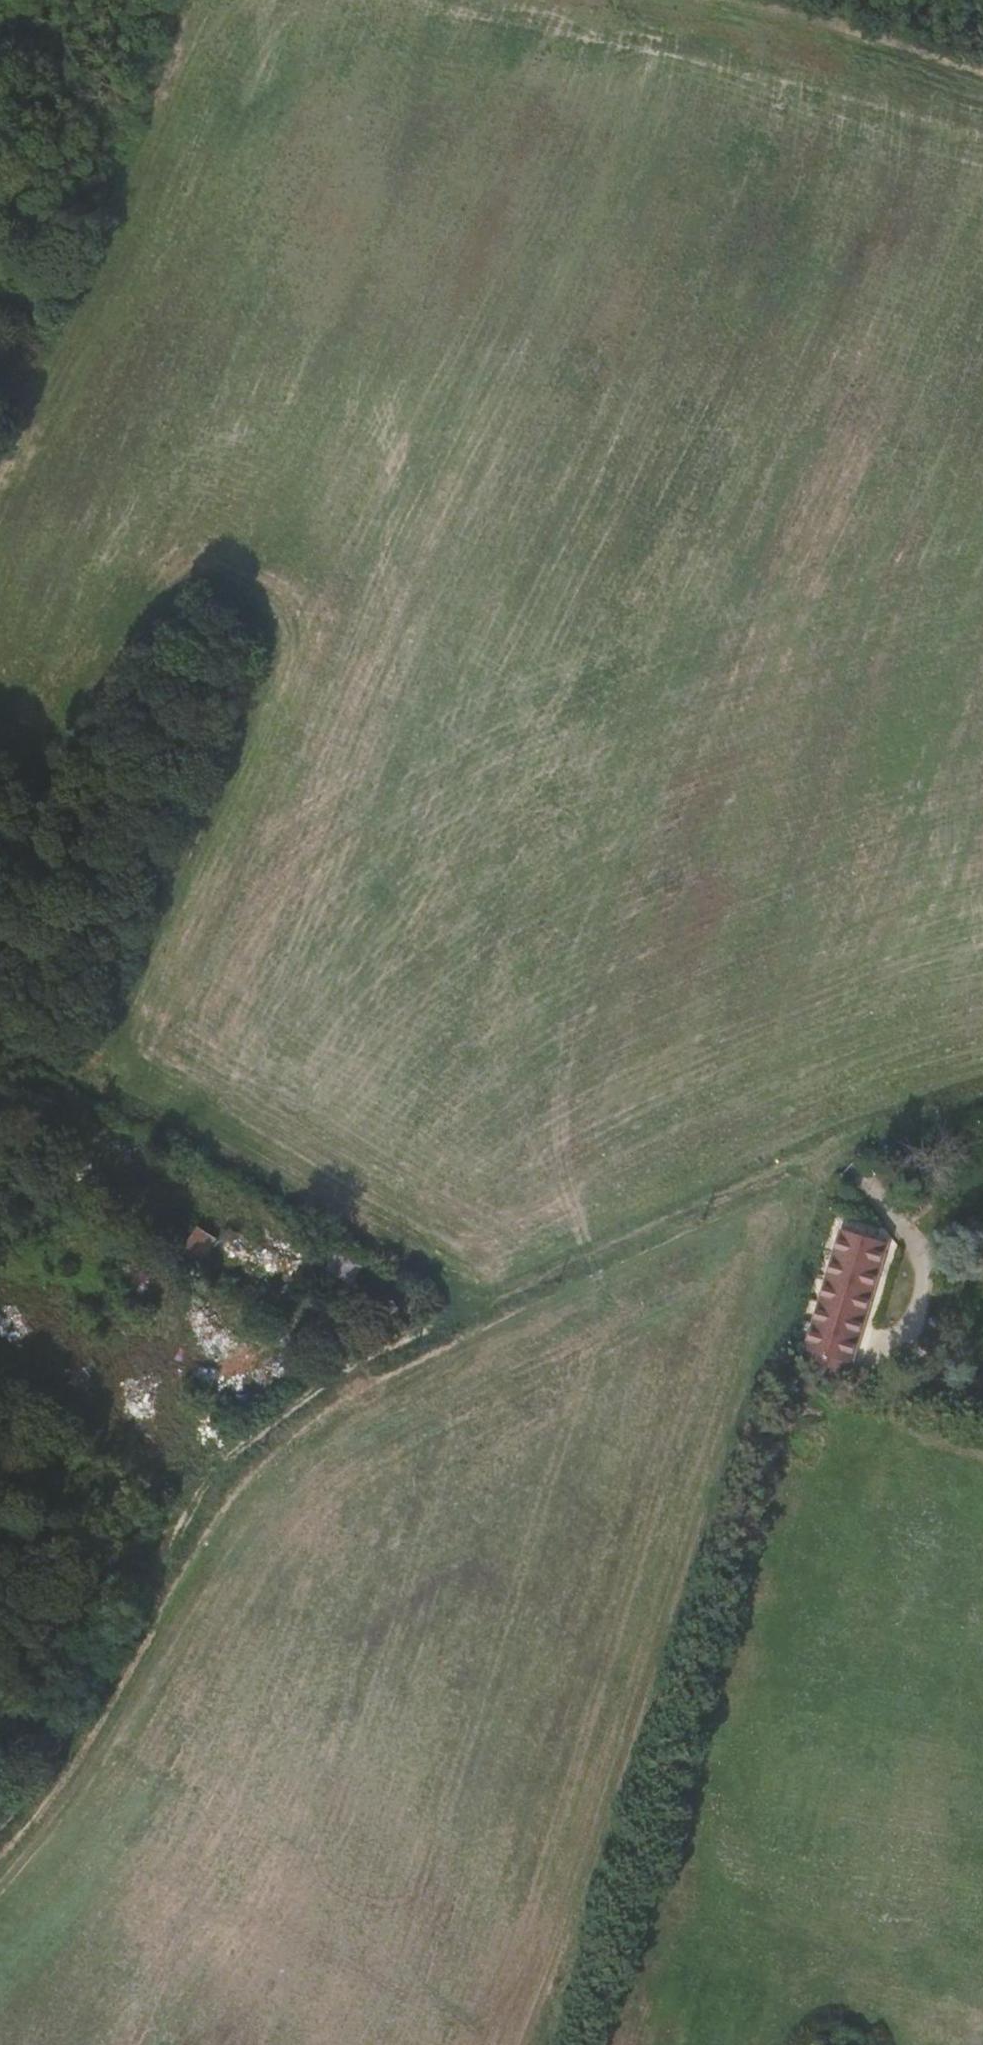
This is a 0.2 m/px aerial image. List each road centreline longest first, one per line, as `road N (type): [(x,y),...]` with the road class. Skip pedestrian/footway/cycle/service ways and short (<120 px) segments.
road 1 (track): [(0,1037),(283,1205),(439,1286),(453,1306),(436,1325),(315,1384),(212,1475),(189,1500),(113,1648),(0,1807)]
road 2 (track): [(828,1140),(831,1174),(554,2044)]
road 3 (track): [(453,1306),(890,1111),(982,1100)]
road 4 (track): [(0,1710),(82,1631),(189,1500)]

